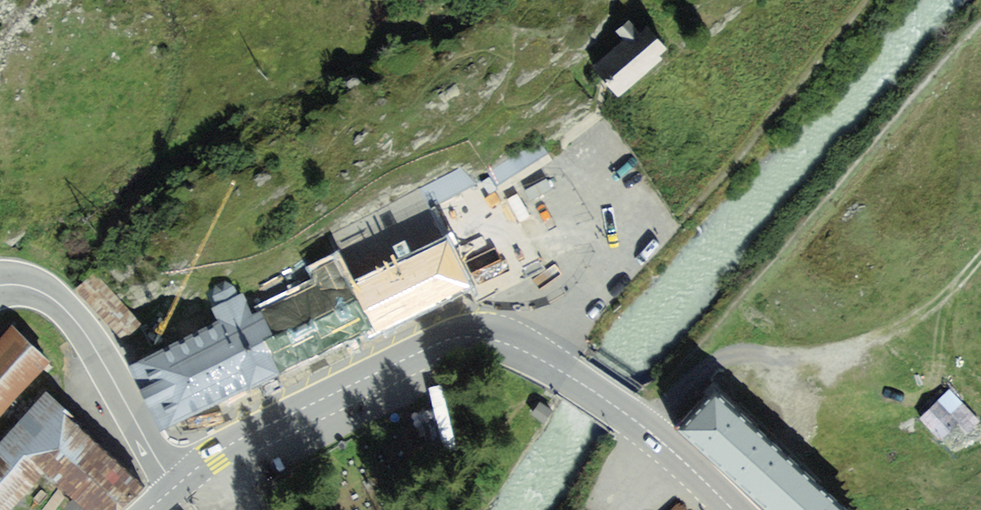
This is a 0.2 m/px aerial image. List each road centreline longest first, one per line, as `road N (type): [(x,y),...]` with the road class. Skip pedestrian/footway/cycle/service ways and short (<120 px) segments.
road 1 (primary): [(733,509),(624,413),(545,362),(478,336),(433,346),(243,438),(172,489)]
road 2 (track): [(655,436),(709,367),(737,353),(816,358),(852,349),(944,303),(980,259)]
road 3 (track): [(632,230),(687,216),(869,0)]
road 4 (primary): [(172,489),(76,320),(42,292),(0,285)]

